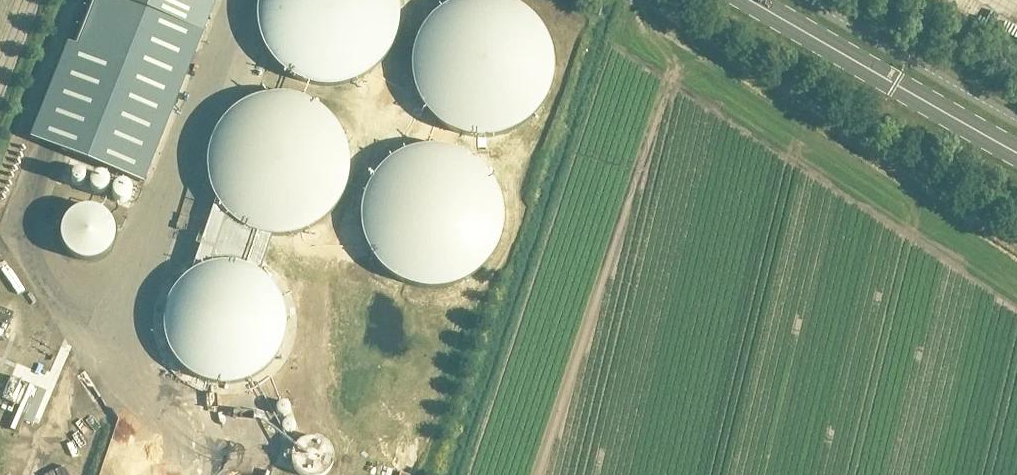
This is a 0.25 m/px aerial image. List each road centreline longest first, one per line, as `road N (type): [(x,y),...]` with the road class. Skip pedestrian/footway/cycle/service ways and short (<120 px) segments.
road 1 (track): [(635,0),(1016,238)]
road 2 (secondary): [(1016,144),(753,0)]

